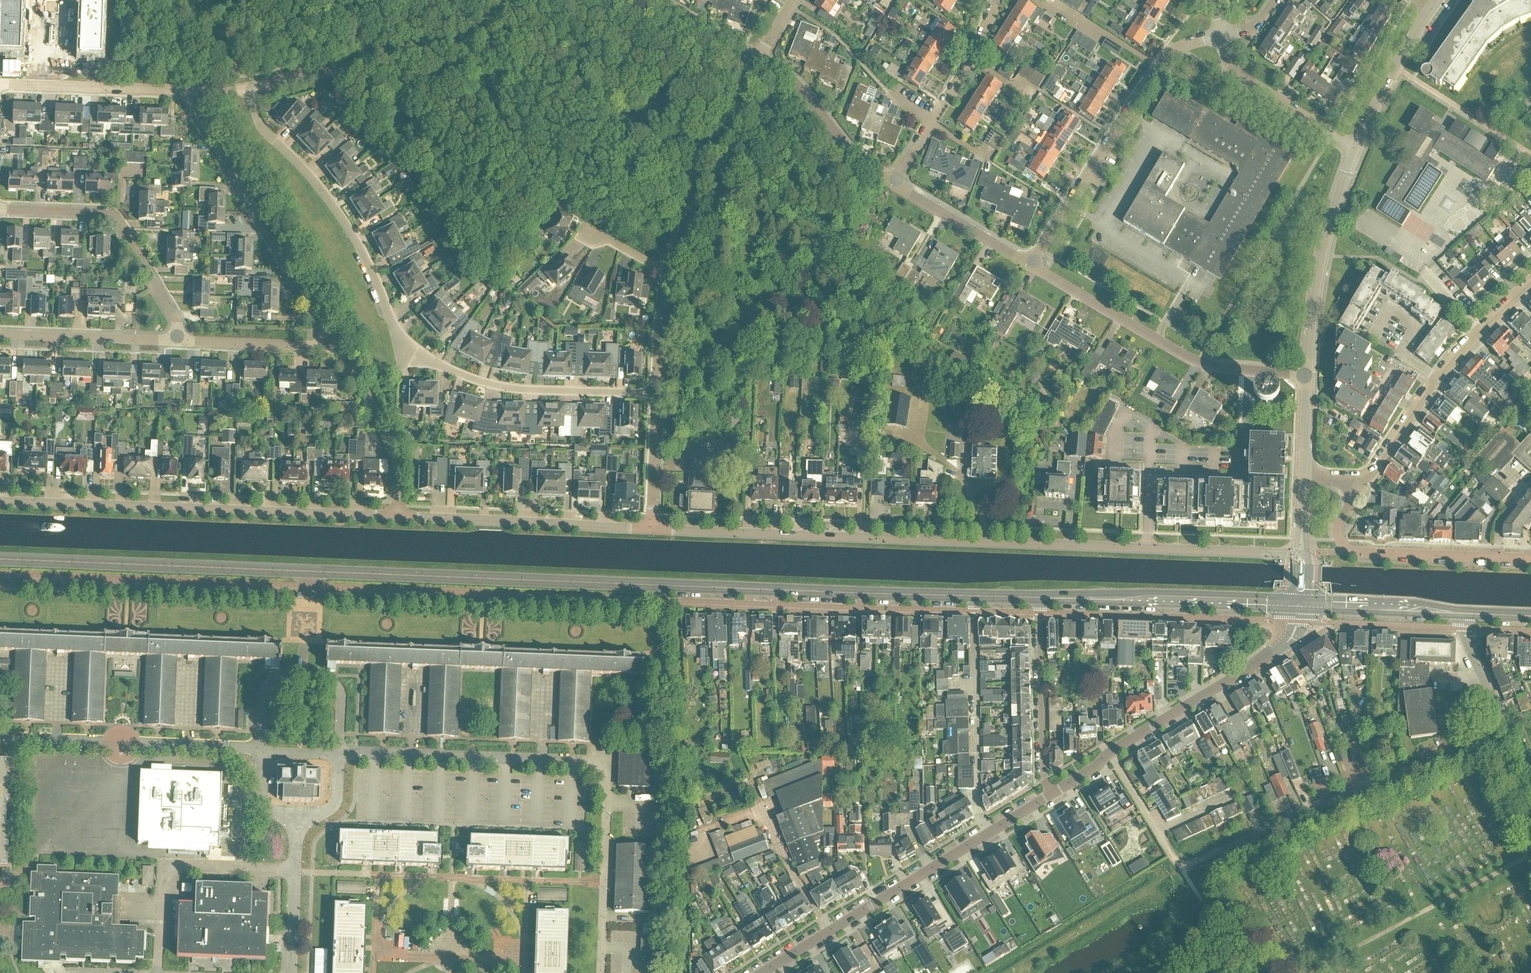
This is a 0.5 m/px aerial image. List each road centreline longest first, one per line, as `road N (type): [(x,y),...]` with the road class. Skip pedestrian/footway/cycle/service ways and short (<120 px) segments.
road 1 (secondary): [(975,598),(0,559)]
road 2 (unclassified): [(1302,554),(653,529)]
road 3 (residential): [(657,393),(516,390),(446,369),(418,351),(395,327),(325,195),(259,123),(253,90)]
road 4 (unclassified): [(0,503),(397,518)]
road 5 (unclassified): [(1181,866),(1503,727)]
road 6 (residential): [(1033,266),(1170,54),(1221,36)]
road 7 (residential): [(1308,375),(1195,362),(1033,266)]
road 8 (residential): [(332,339),(201,121),(192,92)]
road 9 (unclassified): [(253,90),(465,43),(514,0)]
road 10 (unclassified): [(764,972),(988,834)]
road 11 (residential): [(1530,559),(1345,550),(1338,528),(1364,483)]
road 12 (unclassified): [(653,529),(397,518)]
road 13 (residential): [(177,342),(174,317),(110,216),(0,210)]
road 14 (secondary): [(1293,605),(1039,599)]
road 15 (residential): [(988,834),(978,813),(975,598)]
road 16 (unclassified): [(1308,375),(1322,253),(1355,148)]
road 17 (residential): [(757,60),(695,175),(666,271)]
road 18 (residential): [(995,0),(972,62),(894,184)]
road 19 (residential): [(1039,599),(1044,779),(1051,794)]
road 20 (residential): [(397,518),(391,437),(332,339)]
road 21 (unclassified): [(0,84),(192,92)]
road 22 (residential): [(894,184),(857,159),(801,91),(757,60)]
road 23 (residential): [(1221,36),(1230,68),(1355,148)]
road 24 (residential): [(177,342),(0,334)]
road 25 (unclassified): [(1111,753),(1250,668)]
road 26 (residential): [(1033,266),(894,184)]
road 27 (unclassified): [(1355,148),(1429,9)]
road 28 (secondary): [(1463,614),(1306,605)]
road 29 (residential): [(332,339),(310,347),(177,342)]
road 30 (residential): [(657,393),(653,529)]
road 31 (residential): [(1436,378),(1403,355),(1417,331),(1405,318),(1389,311),(1373,339)]
road 32 (residential): [(1111,753),(1181,866)]
road 33 (residential): [(1364,483),(1436,378)]
road 34 (residential): [(666,271),(657,393)]
road 35 (unclassified): [(1503,727),(1466,643),(1463,614)]

